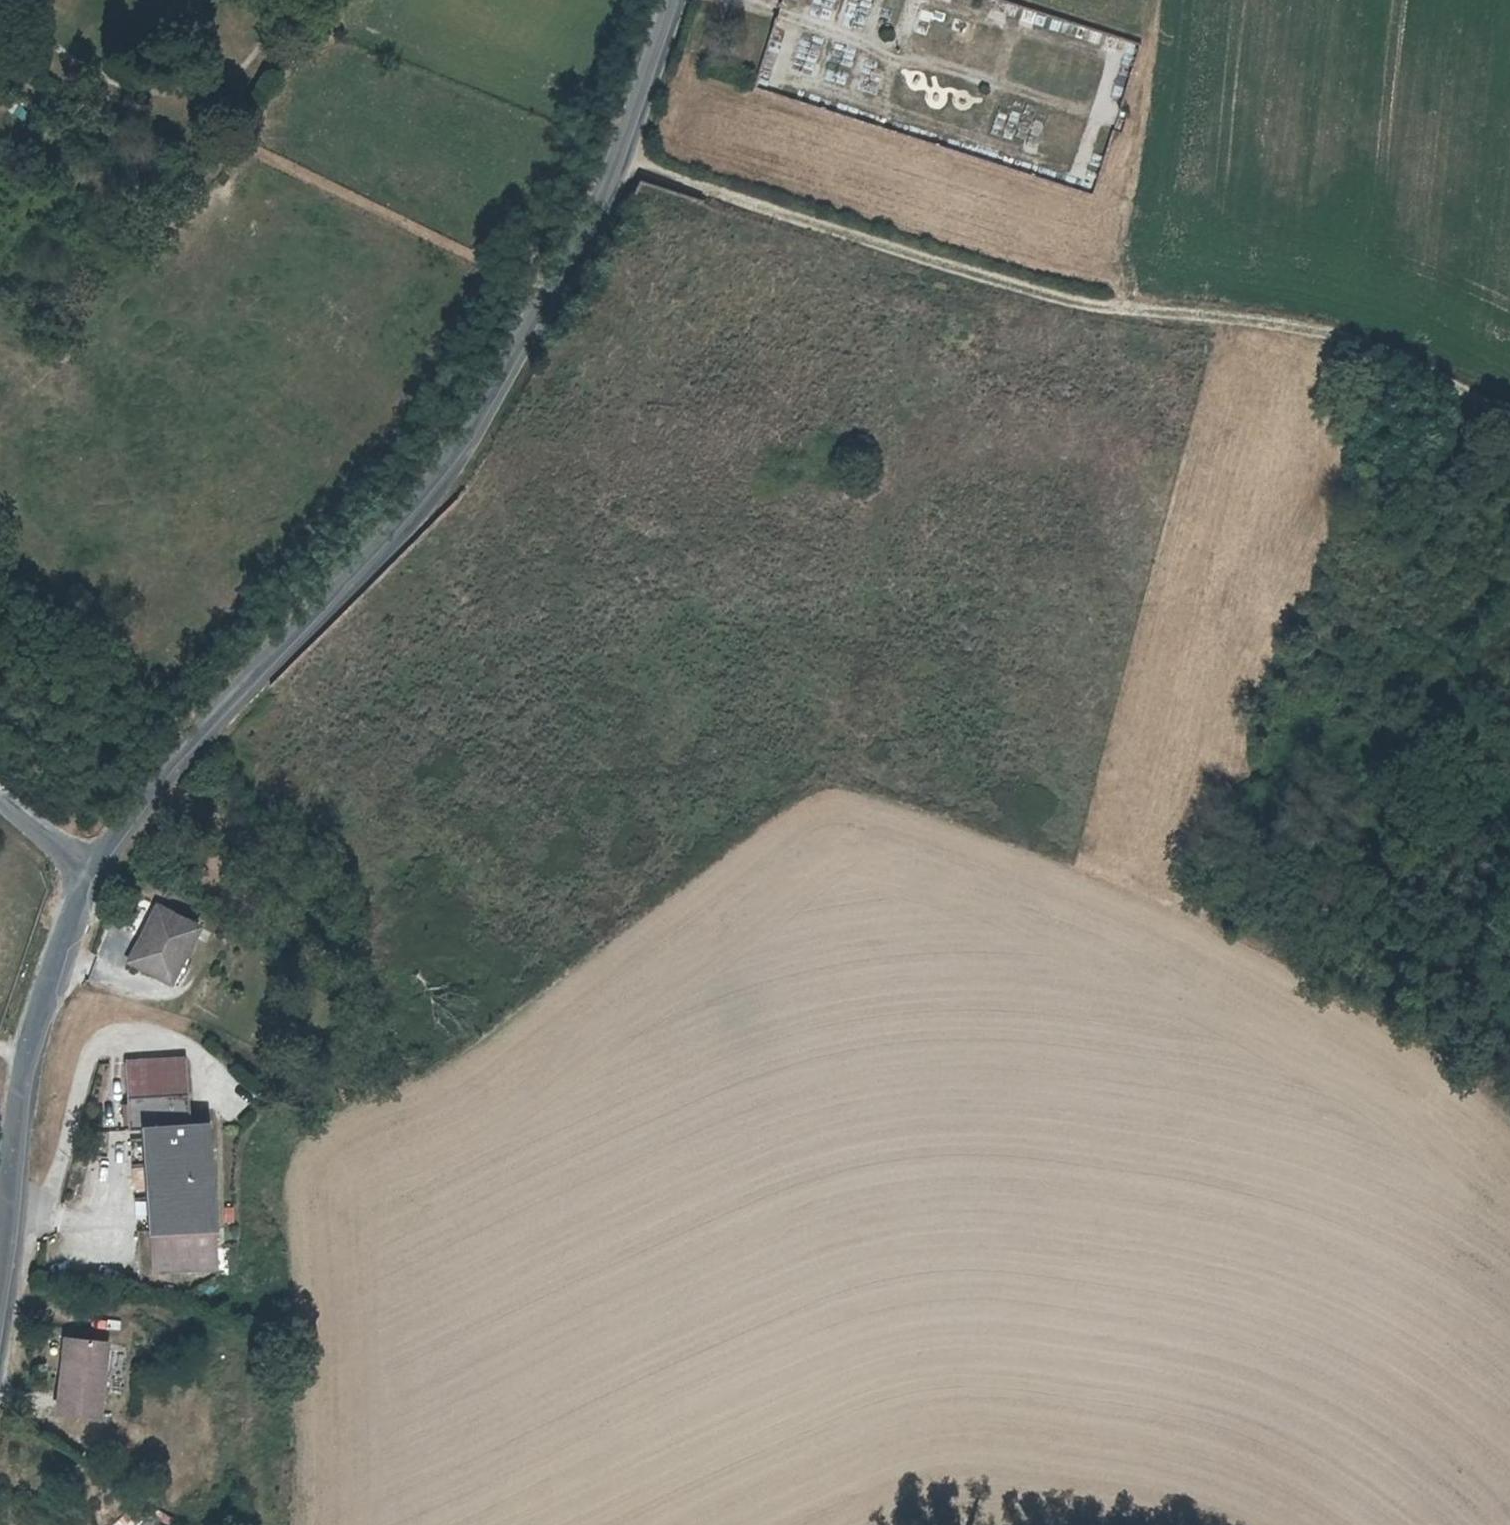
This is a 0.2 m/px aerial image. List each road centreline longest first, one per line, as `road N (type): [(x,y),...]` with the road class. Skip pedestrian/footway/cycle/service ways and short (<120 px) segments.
road 1 (tertiary): [(88,873),(234,689),(445,479),(625,153),(670,0)]
road 2 (track): [(625,153),(961,267),(1318,327),(1461,398),(1509,409)]
road 3 (tertiary): [(0,1316),(22,1062),(88,873)]

